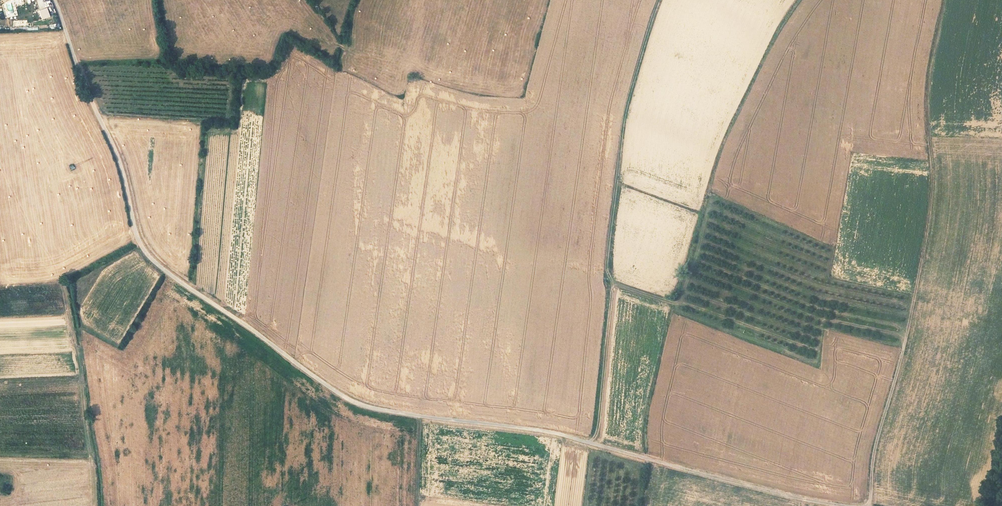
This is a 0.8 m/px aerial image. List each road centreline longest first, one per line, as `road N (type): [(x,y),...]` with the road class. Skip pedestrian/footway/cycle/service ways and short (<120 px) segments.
road 1 (track): [(844,505),(549,432),(353,401),(149,256),(55,0)]
road 2 (track): [(868,505),(932,201),(926,119),(945,0)]

